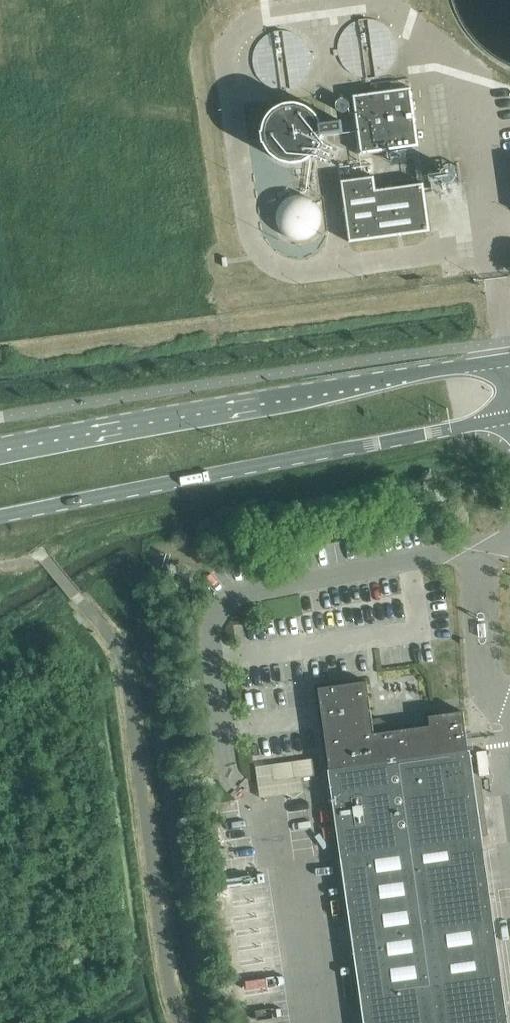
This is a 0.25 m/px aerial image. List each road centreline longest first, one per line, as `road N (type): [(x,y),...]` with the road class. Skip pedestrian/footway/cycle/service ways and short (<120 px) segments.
road 1 (primary): [(0,515),(509,416)]
road 2 (primary): [(509,359),(0,451)]

